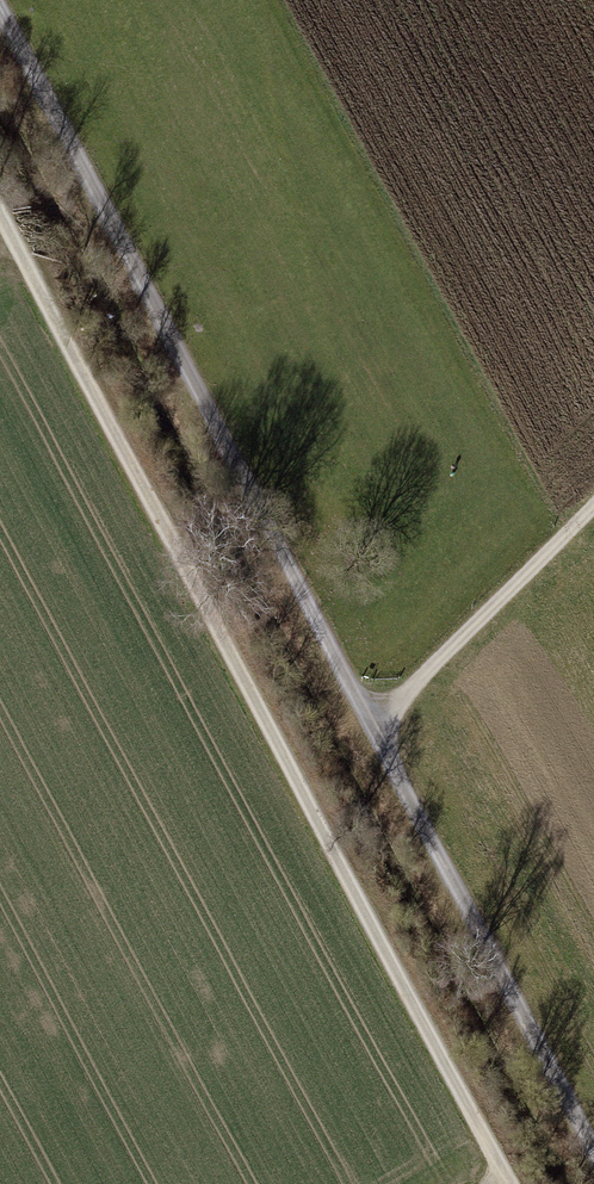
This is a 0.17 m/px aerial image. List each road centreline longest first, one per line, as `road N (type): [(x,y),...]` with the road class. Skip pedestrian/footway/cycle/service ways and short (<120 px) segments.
road 1 (track): [(0,213),(505,1183)]
road 2 (track): [(372,728),(0,11)]
road 3 (track): [(593,1151),(372,728)]
road 4 (track): [(372,728),(593,506)]

